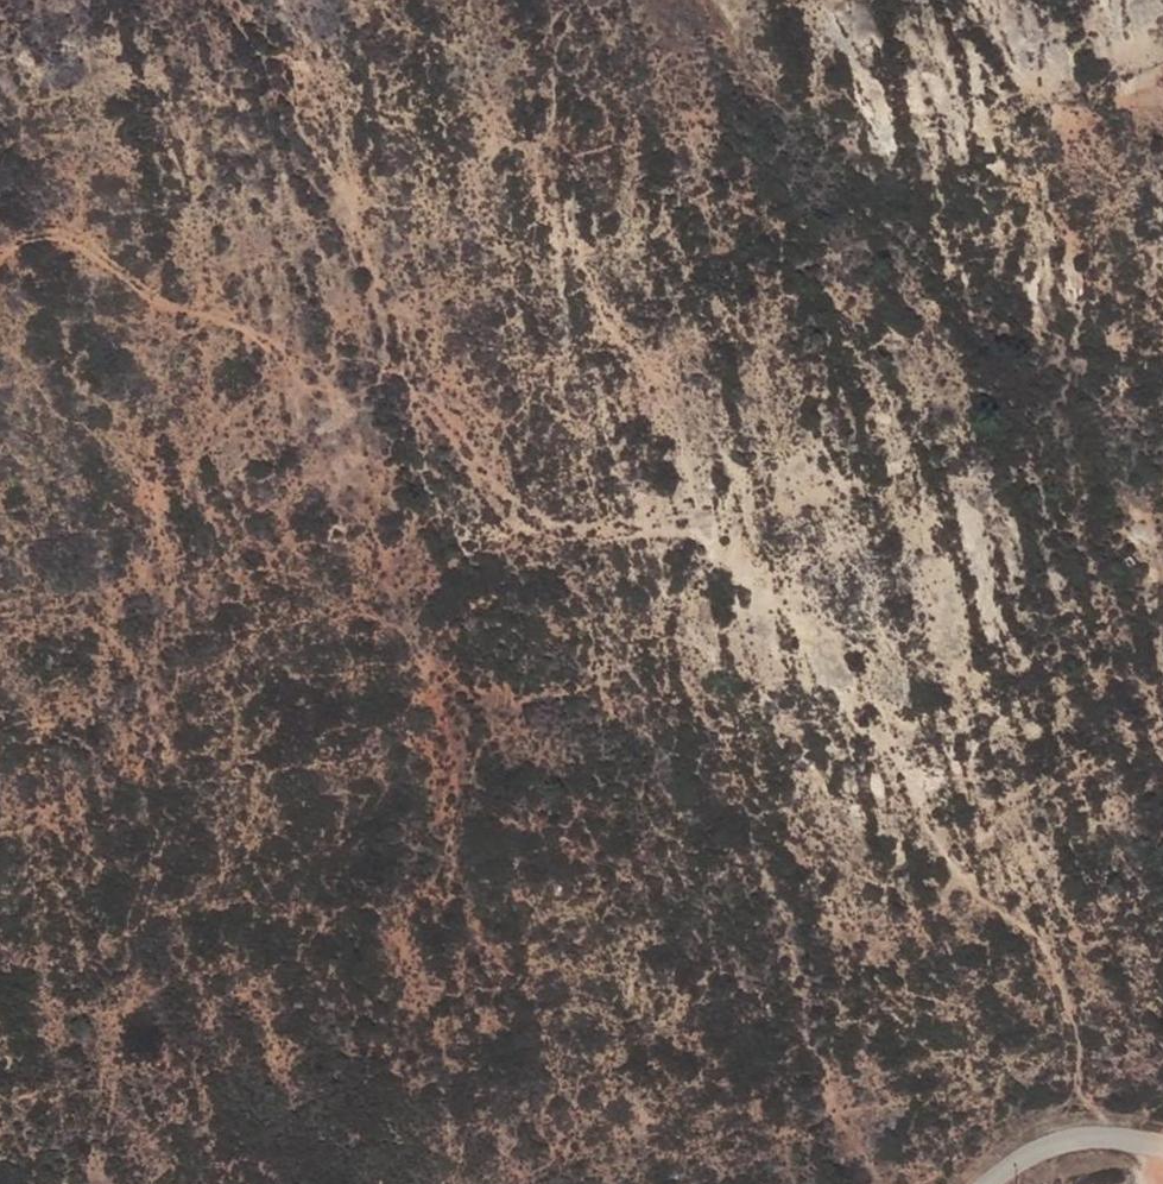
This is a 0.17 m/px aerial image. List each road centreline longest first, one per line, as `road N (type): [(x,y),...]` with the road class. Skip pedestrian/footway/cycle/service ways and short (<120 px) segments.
road 1 (residential): [(1162,1140),(1107,1130),(1041,1144),(990,1183)]

